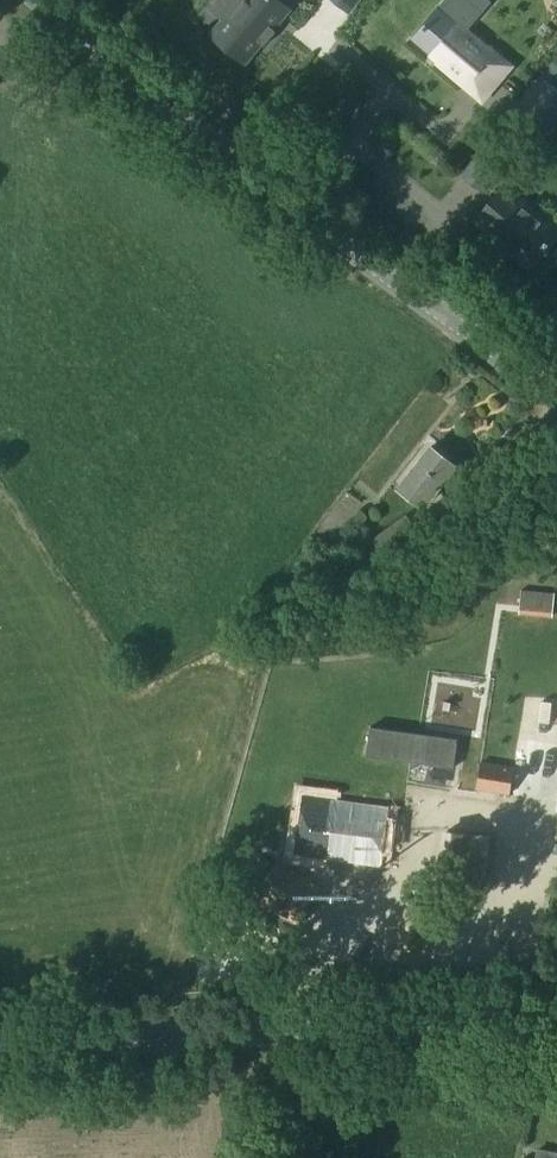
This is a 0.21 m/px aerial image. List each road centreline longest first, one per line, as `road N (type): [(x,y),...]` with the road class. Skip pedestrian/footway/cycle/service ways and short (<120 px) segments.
road 1 (unclassified): [(556,392),(32,0)]
road 2 (tertiary): [(0,1042),(556,1012)]

